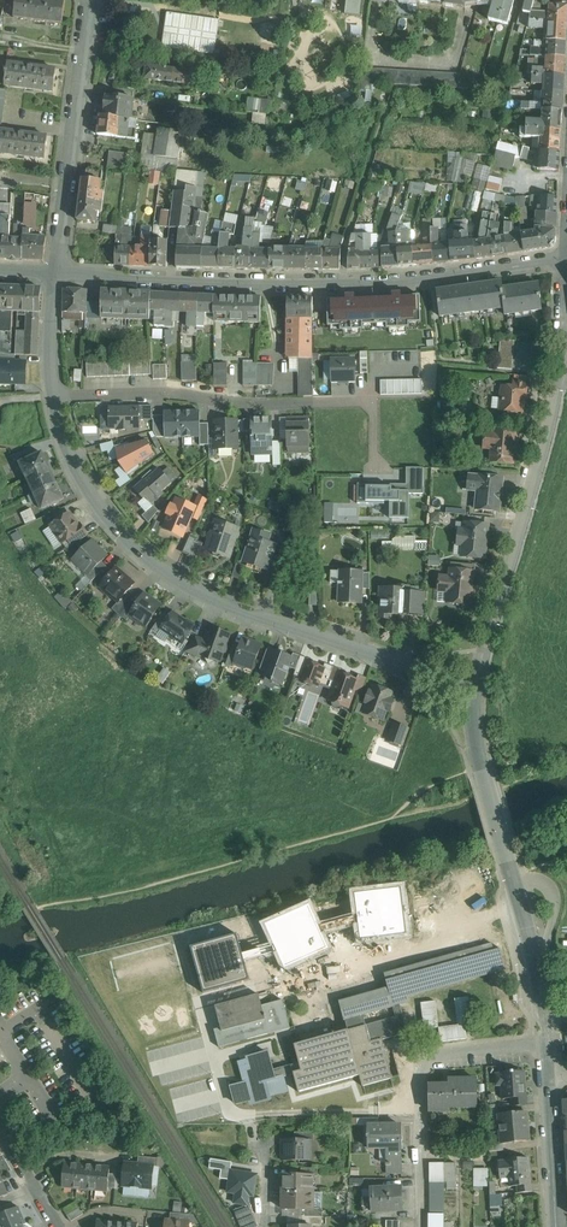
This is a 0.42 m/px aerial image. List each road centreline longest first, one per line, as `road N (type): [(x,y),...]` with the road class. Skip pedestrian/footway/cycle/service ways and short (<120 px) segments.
road 1 (residential): [(54,398),(95,497),(171,576),(249,612),(480,692)]
road 2 (residential): [(52,278),(321,284),(565,259)]
road 3 (residential): [(54,398),(374,401),(375,469)]
road 4 (unclassified): [(480,692),(480,747),(550,1045)]
road 5 (unclassified): [(556,381),(480,692)]
road 6 (residential): [(550,1045),(442,1058),(426,1071),(424,1226)]
road 7 (residential): [(88,0),(52,278)]
road 8 (unclassified): [(552,1078),(559,1226)]
road 9 (unclassified): [(565,259),(556,381)]
road 10 (residential): [(52,278),(54,398)]

